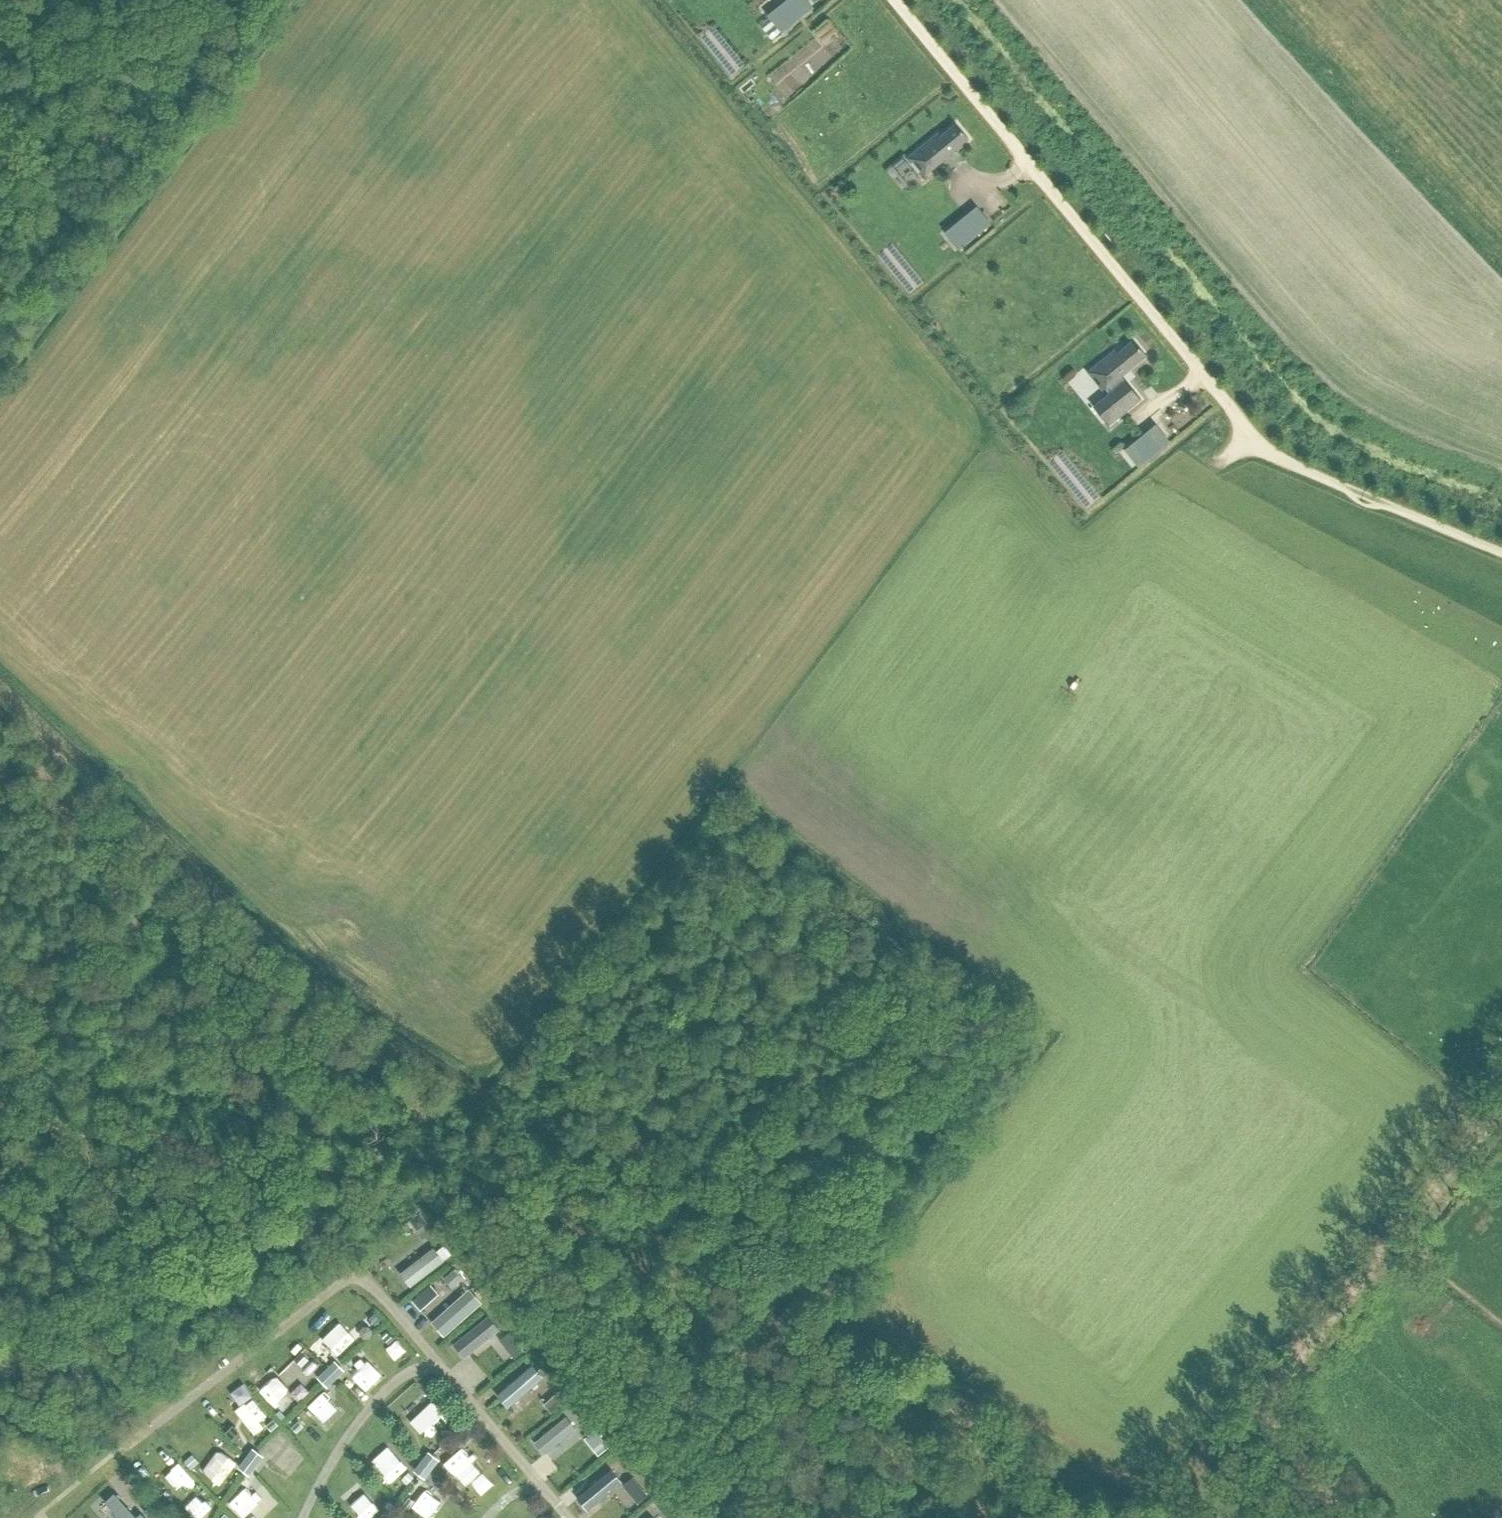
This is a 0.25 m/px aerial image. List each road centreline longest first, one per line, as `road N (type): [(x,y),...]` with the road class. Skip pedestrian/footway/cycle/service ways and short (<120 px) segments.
road 1 (track): [(894,0),(1253,438),(1349,487)]
road 2 (track): [(1501,1100),(1279,1374),(1269,1404),(1278,1433),(1349,1517)]
road 3 (track): [(1380,501),(1501,550)]

